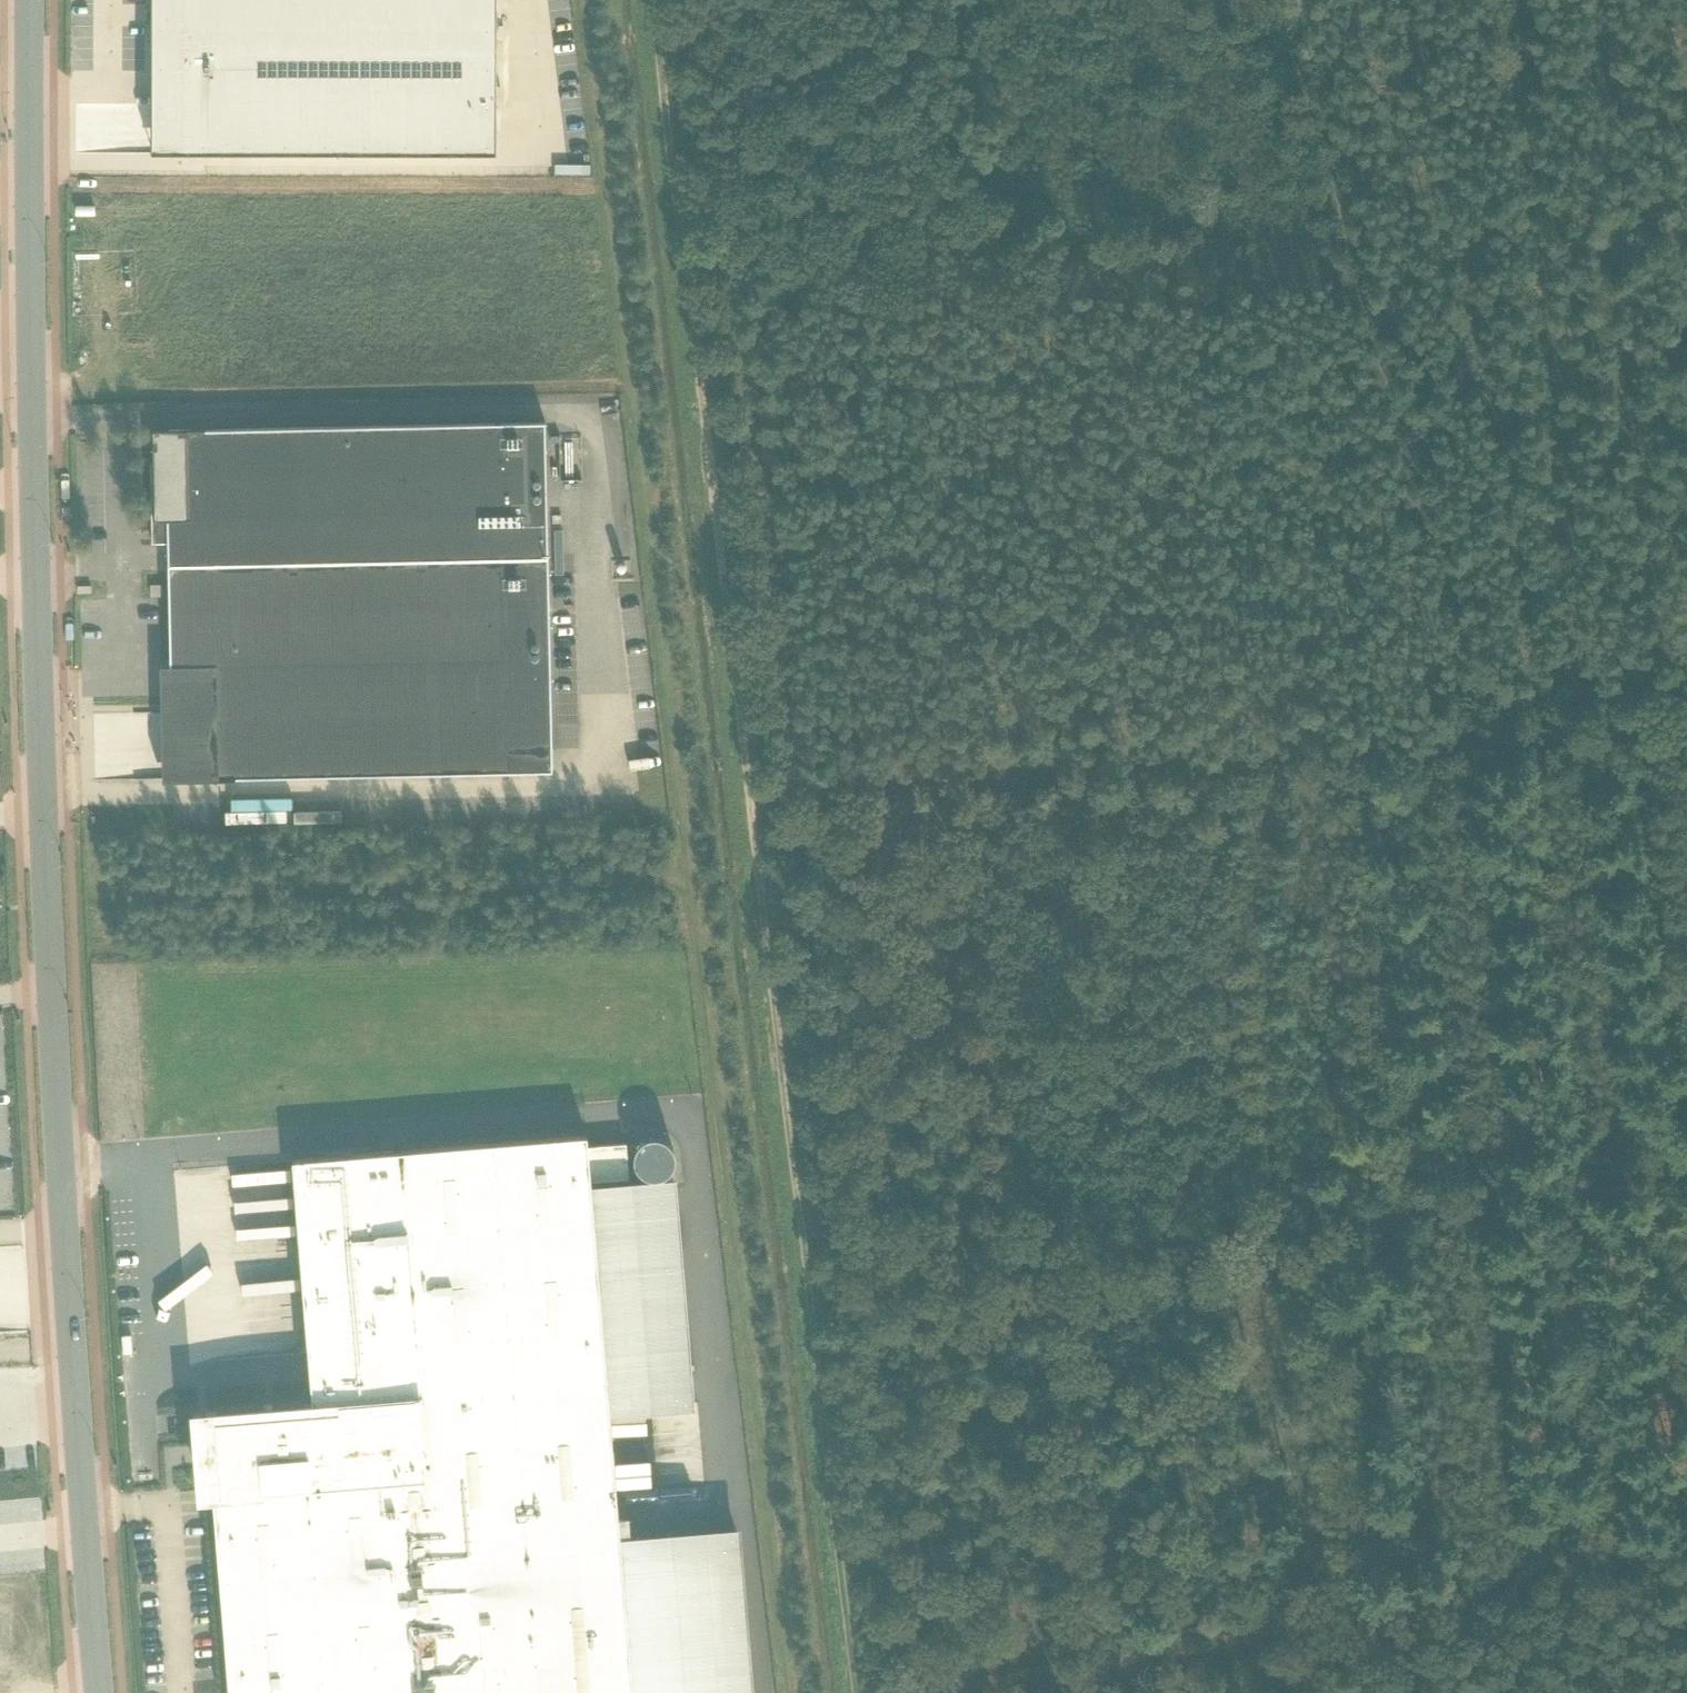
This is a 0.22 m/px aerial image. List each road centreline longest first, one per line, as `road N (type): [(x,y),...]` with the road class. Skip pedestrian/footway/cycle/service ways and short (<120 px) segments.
road 1 (track): [(655,0),(857,1692)]
road 2 (unclassified): [(34,0),(42,710),(103,1692)]
road 3 (track): [(752,797),(1686,728)]
road 4 (track): [(1488,743),(1268,0)]
road 5 (track): [(929,1692),(1686,1559)]

